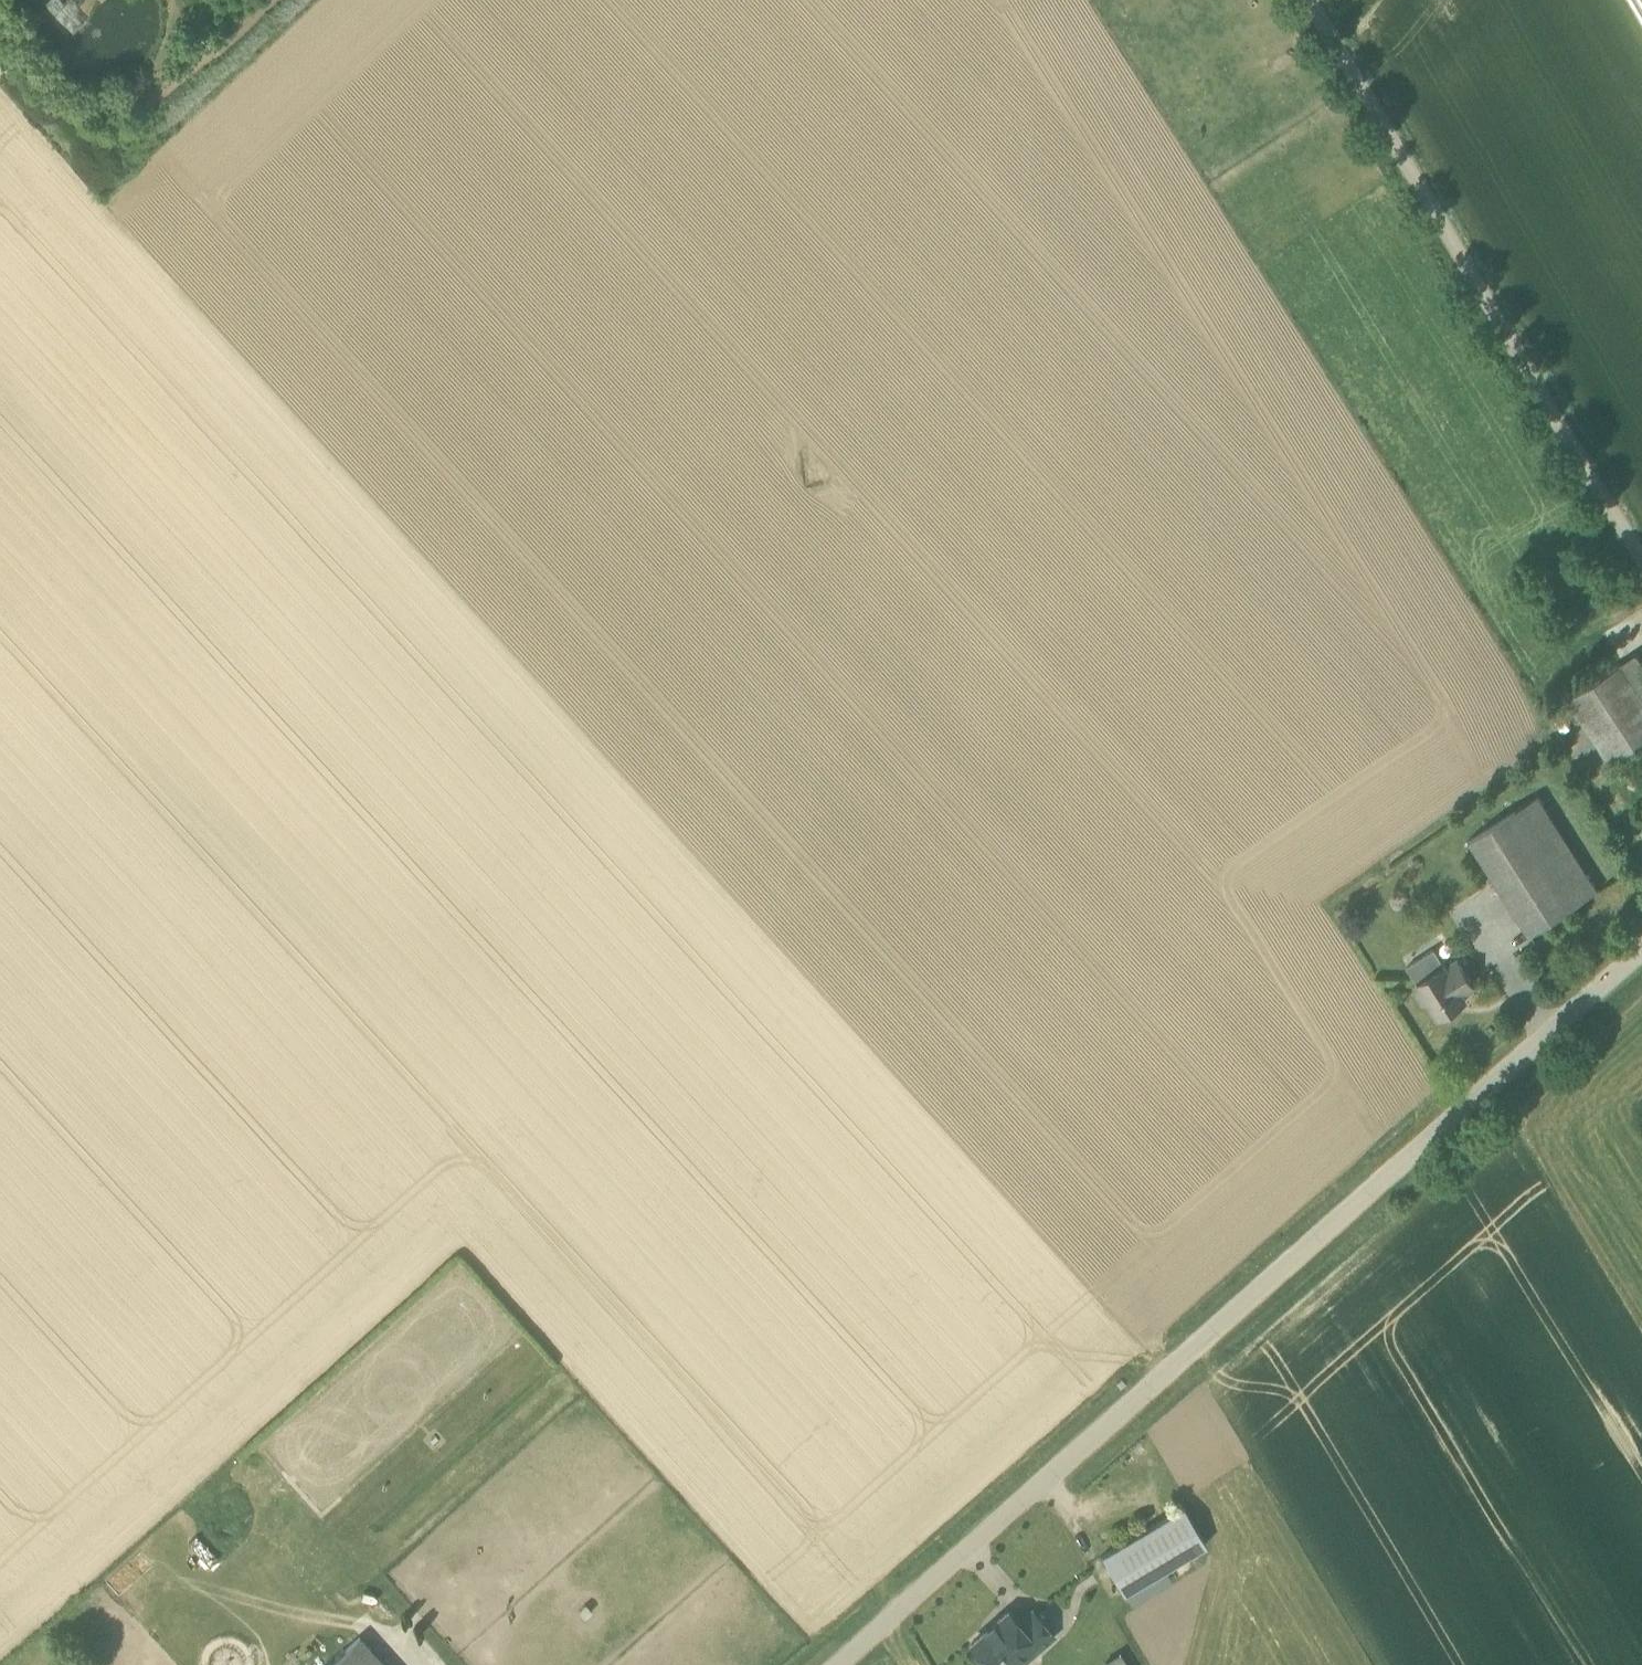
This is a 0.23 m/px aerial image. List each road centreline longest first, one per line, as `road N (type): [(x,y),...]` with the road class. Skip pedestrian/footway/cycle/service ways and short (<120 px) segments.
road 1 (unclassified): [(838,1664),(1641,953)]
road 2 (unclassified): [(1641,556),(1308,0)]

